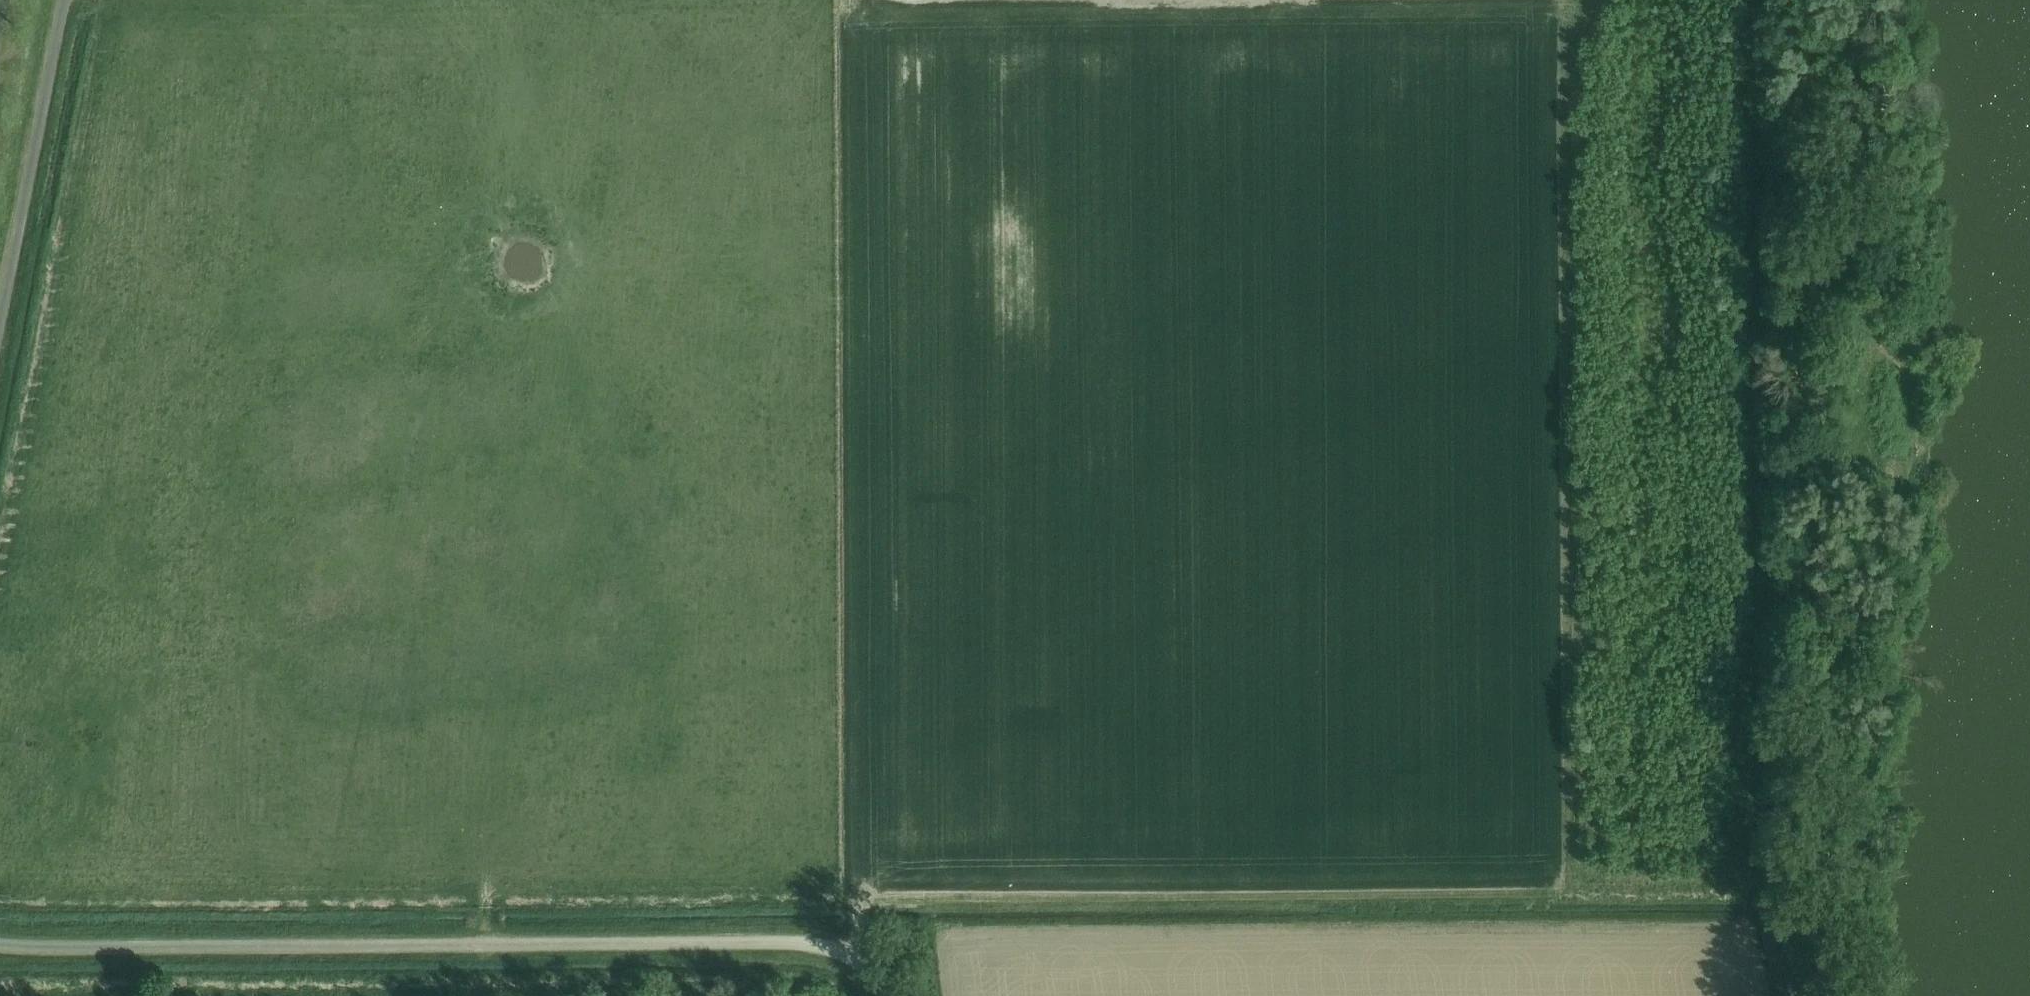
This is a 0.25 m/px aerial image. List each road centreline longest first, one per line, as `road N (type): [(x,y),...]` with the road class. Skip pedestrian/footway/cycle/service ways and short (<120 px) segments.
road 1 (unclassified): [(885,995),(849,964),(804,950),(489,938),(0,943)]
road 2 (track): [(1770,0),(1767,874)]
road 3 (unclassified): [(0,335),(67,0)]
road 4 (track): [(1767,874),(1773,939),(1793,995)]

